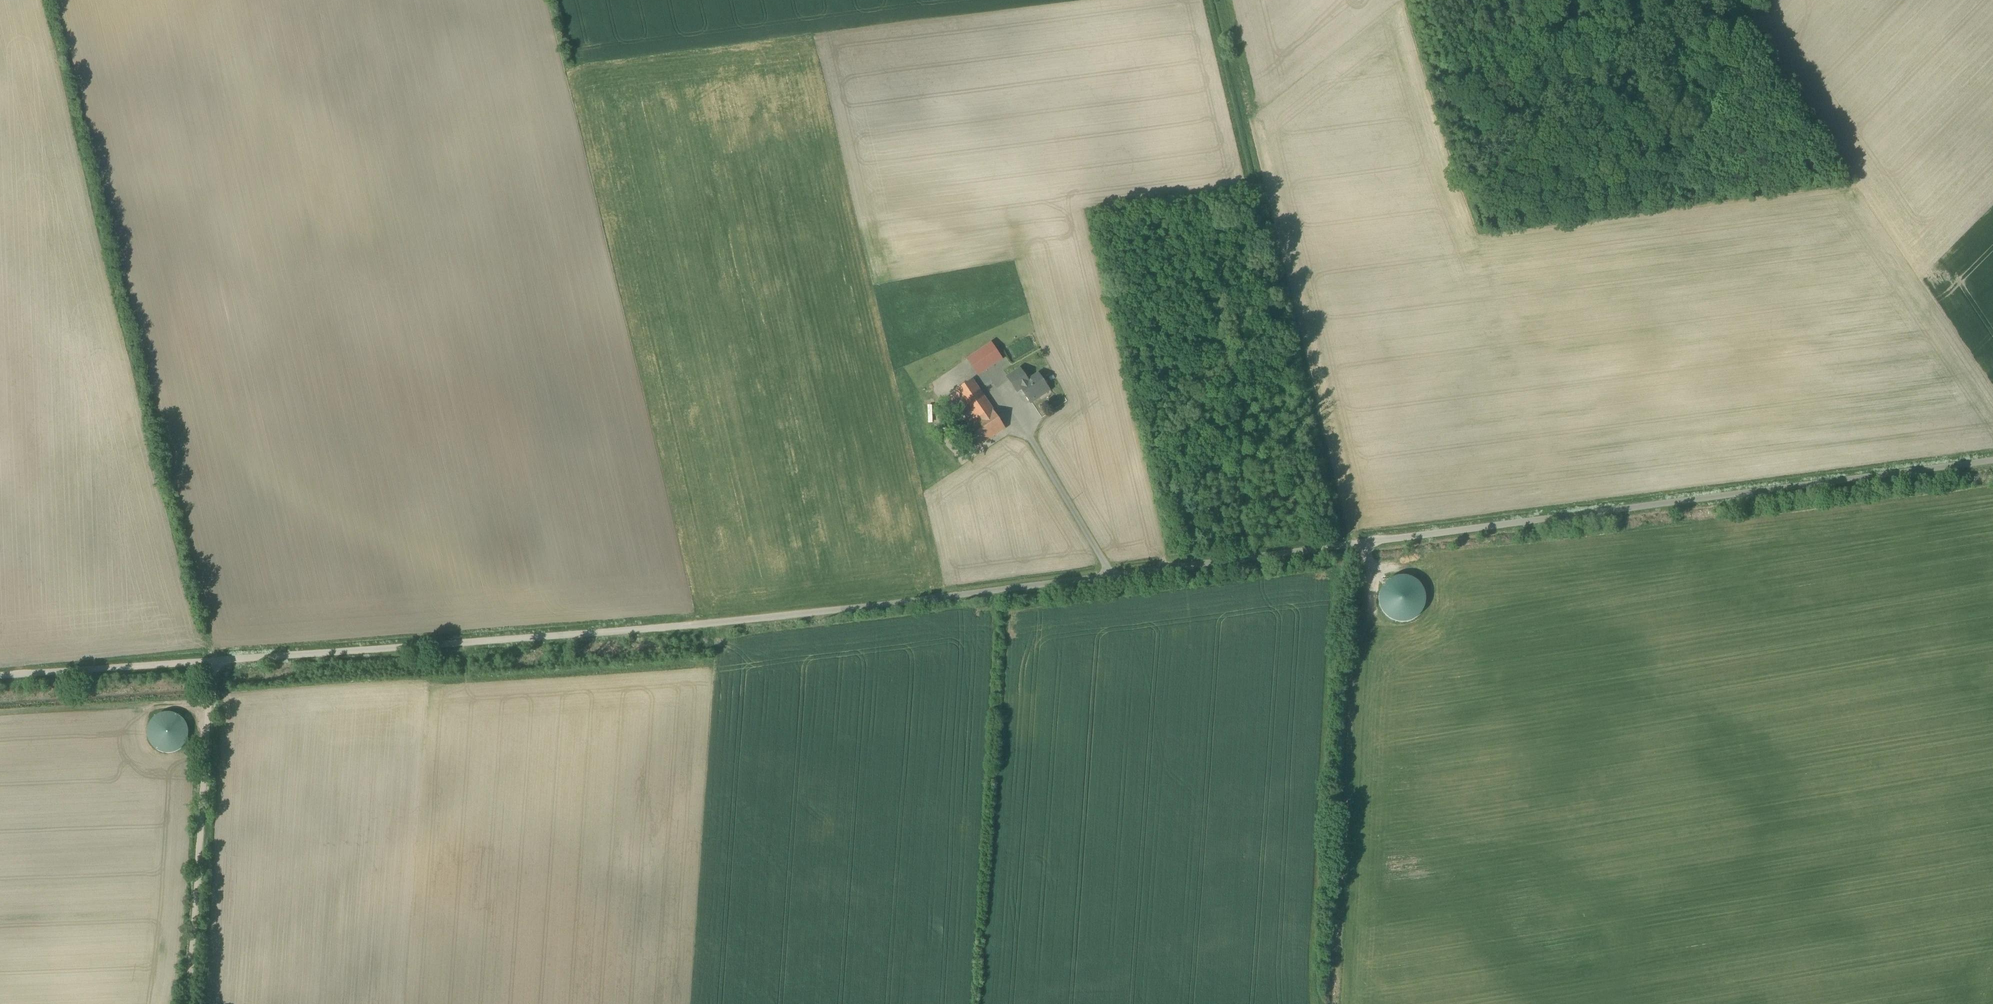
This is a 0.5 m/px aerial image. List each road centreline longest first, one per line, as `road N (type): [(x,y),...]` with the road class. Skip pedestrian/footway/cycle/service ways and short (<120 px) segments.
road 1 (unclassified): [(1992,461),(865,604),(213,663)]
road 2 (unclassified): [(213,663),(189,1003)]
road 3 (unclassified): [(213,663),(0,680)]

